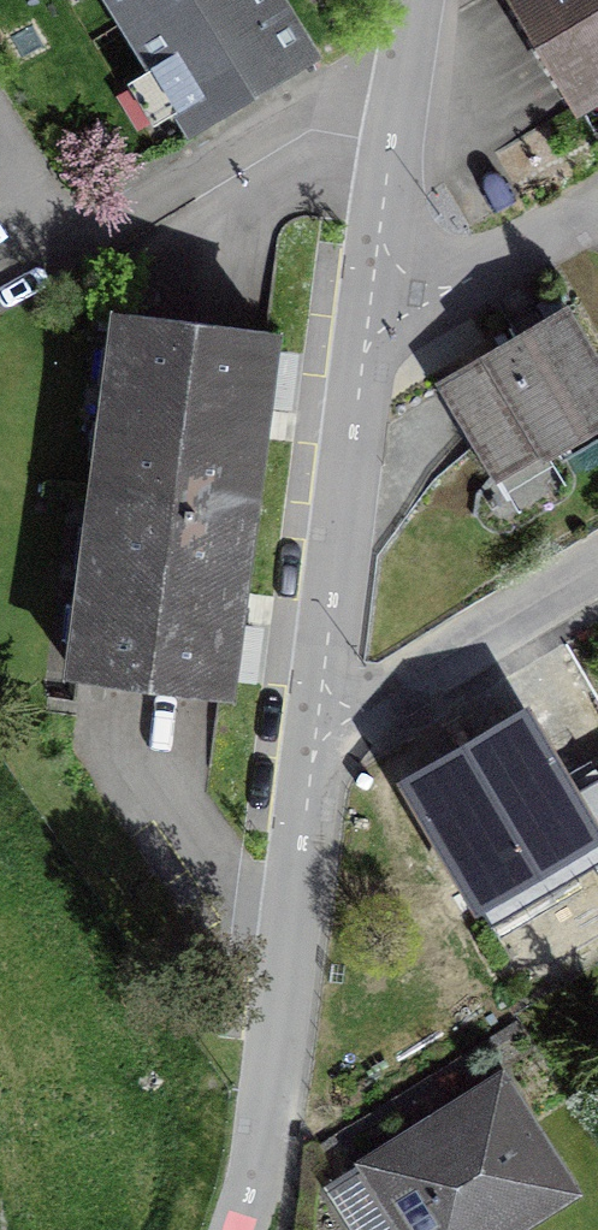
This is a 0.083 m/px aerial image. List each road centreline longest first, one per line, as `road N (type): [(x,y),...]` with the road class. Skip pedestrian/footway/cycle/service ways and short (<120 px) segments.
road 1 (residential): [(238,1229),(266,1138),(319,739)]
road 2 (residential): [(319,739),(373,337)]
road 3 (residential): [(373,337),(425,0)]
road 4 (residential): [(319,739),(597,571)]
road 5 (residential): [(597,203),(373,337)]

